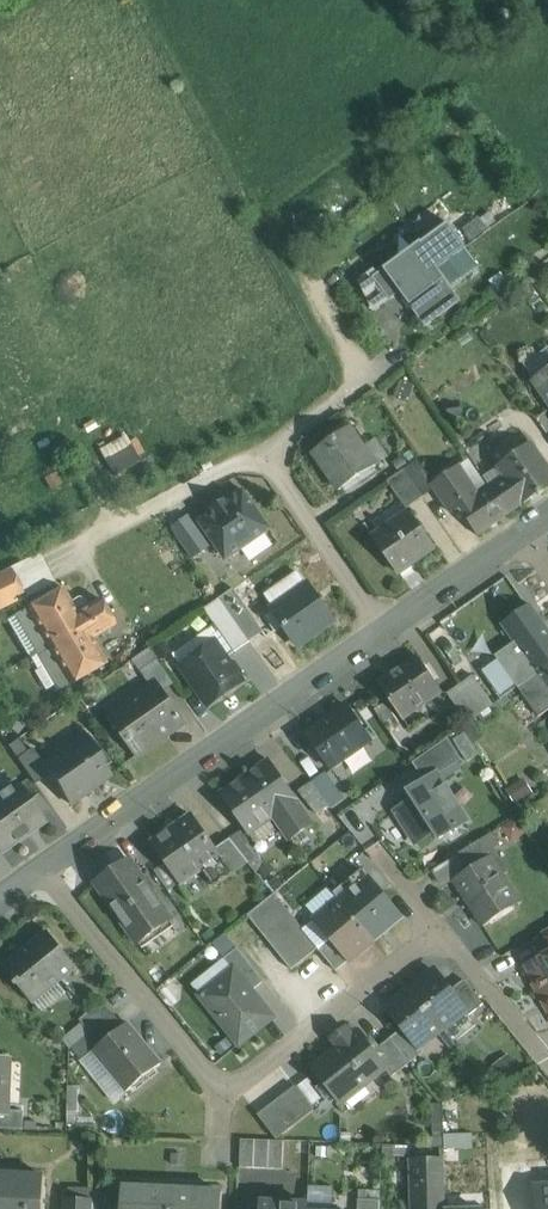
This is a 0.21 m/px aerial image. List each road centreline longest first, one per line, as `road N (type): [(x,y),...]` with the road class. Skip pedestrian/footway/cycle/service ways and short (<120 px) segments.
road 1 (residential): [(45,870),(378,636)]
road 2 (residential): [(45,870),(224,1088)]
road 3 (residential): [(224,1088),(439,929)]
road 4 (residential): [(48,562),(269,455)]
road 5 (residential): [(378,636),(269,455)]
road 6 (residential): [(378,636),(521,535)]
road 7 (residential): [(439,929),(547,1062)]
road 8 (residential): [(269,455),(393,360)]

